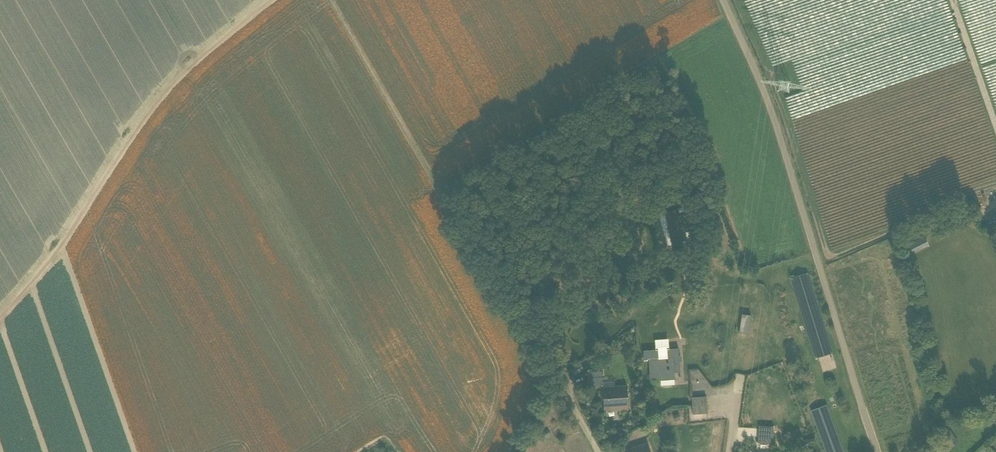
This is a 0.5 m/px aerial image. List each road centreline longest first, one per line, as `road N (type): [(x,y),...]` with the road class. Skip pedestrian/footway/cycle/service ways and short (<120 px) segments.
road 1 (unclassified): [(877,451),(770,107),(725,0)]
road 2 (track): [(340,0),(441,185),(499,218),(528,251),(557,324),(566,393)]
road 3 (track): [(274,0),(165,94),(0,321)]
road 4 (track): [(995,125),(953,0)]

